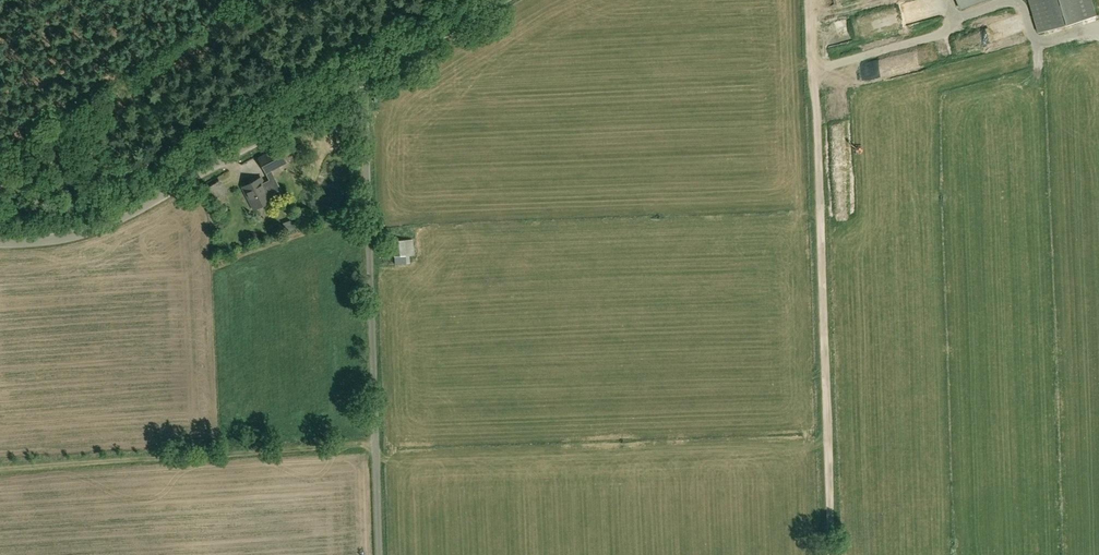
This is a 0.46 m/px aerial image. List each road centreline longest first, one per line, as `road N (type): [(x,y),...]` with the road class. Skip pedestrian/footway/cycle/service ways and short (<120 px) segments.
road 1 (track): [(830,554),(809,0)]
road 2 (unclassified): [(380,554),(364,78)]
road 3 (unclassified): [(0,244),(88,233),(132,212),(364,78)]
road 4 (track): [(0,471),(376,441)]
road 5 (unclassified): [(364,78),(503,0)]

